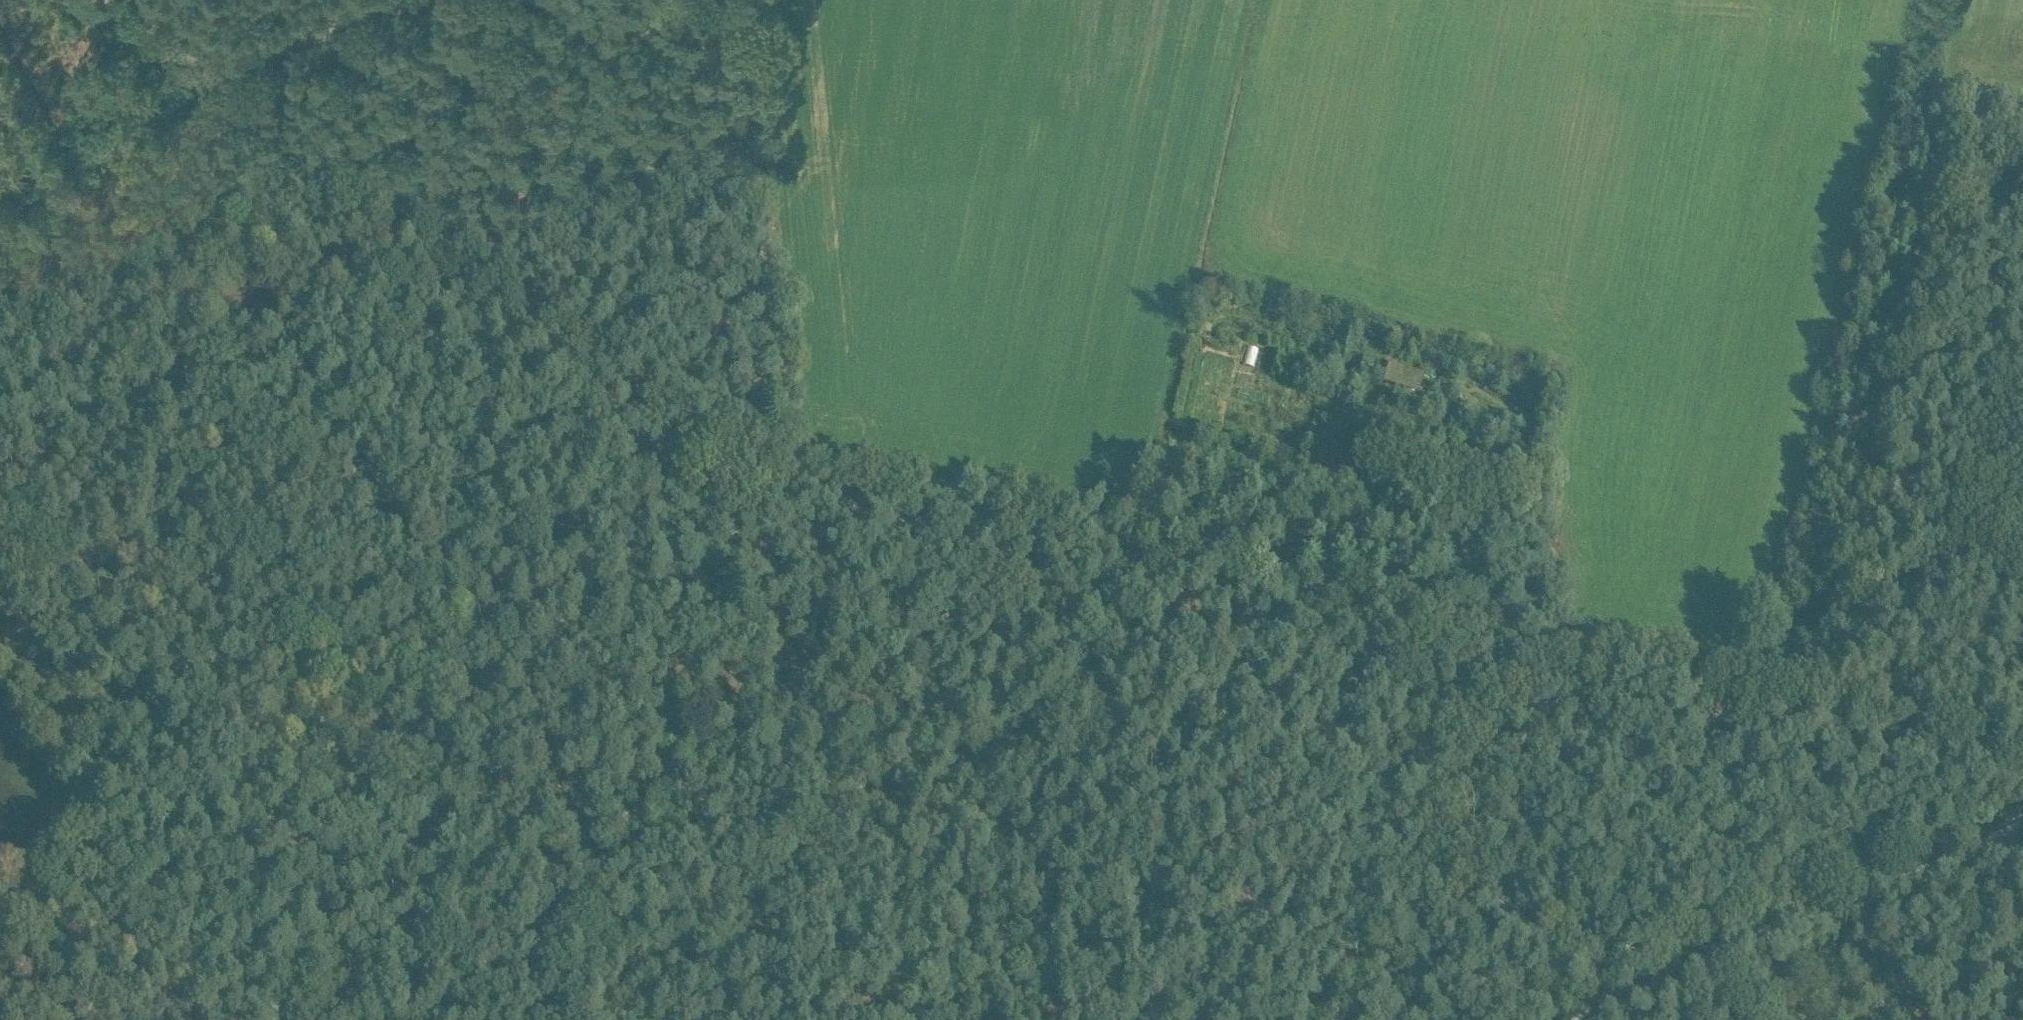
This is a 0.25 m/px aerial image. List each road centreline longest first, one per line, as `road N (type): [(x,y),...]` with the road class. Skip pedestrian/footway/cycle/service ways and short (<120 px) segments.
road 1 (track): [(1115,566),(727,469),(226,92)]
road 2 (track): [(226,92),(0,230)]
road 3 (track): [(402,0),(226,92)]

